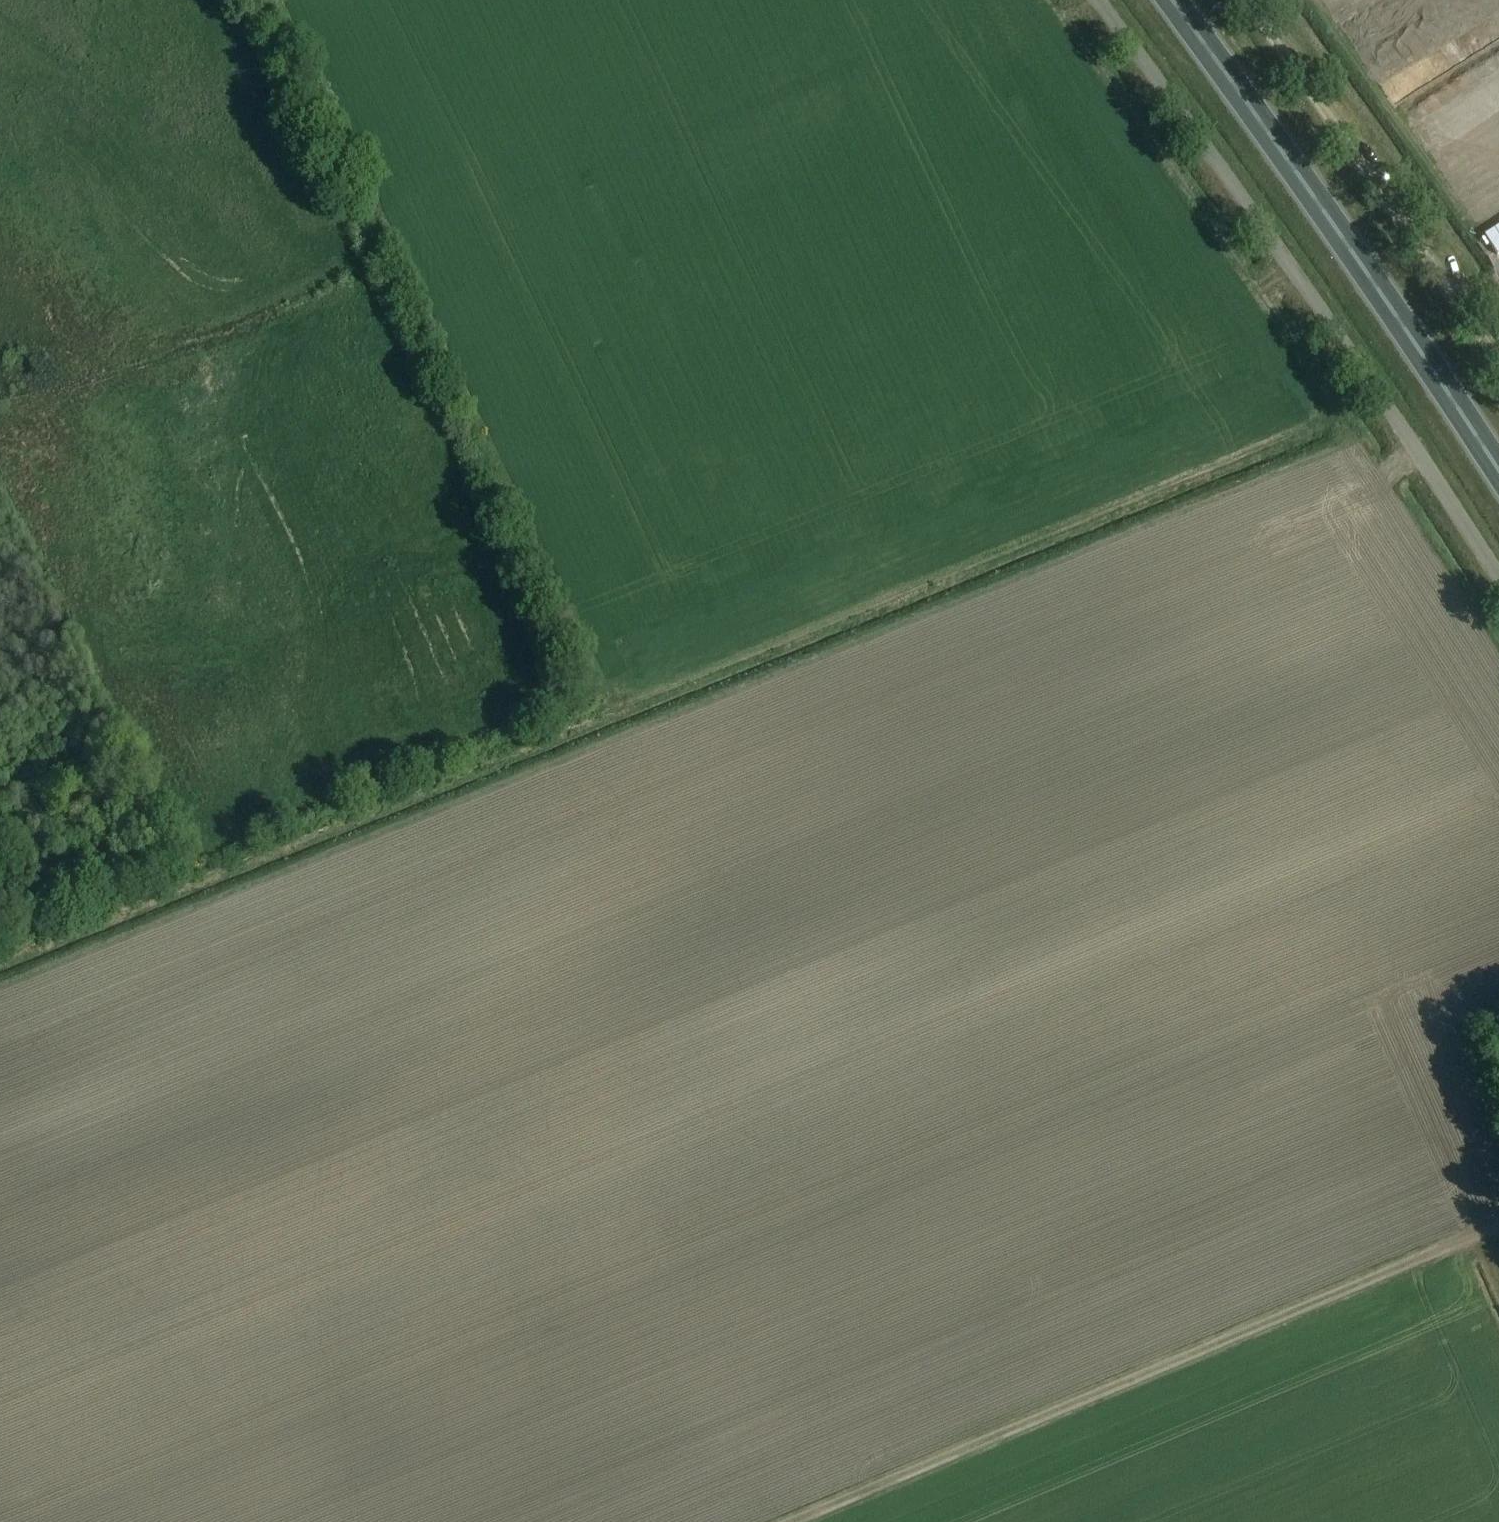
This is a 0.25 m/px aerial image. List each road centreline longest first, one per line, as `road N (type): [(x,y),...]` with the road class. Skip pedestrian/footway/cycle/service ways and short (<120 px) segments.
road 1 (unclassified): [(1106,0),(1185,104),(1498,581)]
road 2 (trunk): [(1498,475),(1165,0)]
road 3 (track): [(1498,360),(1249,0)]

